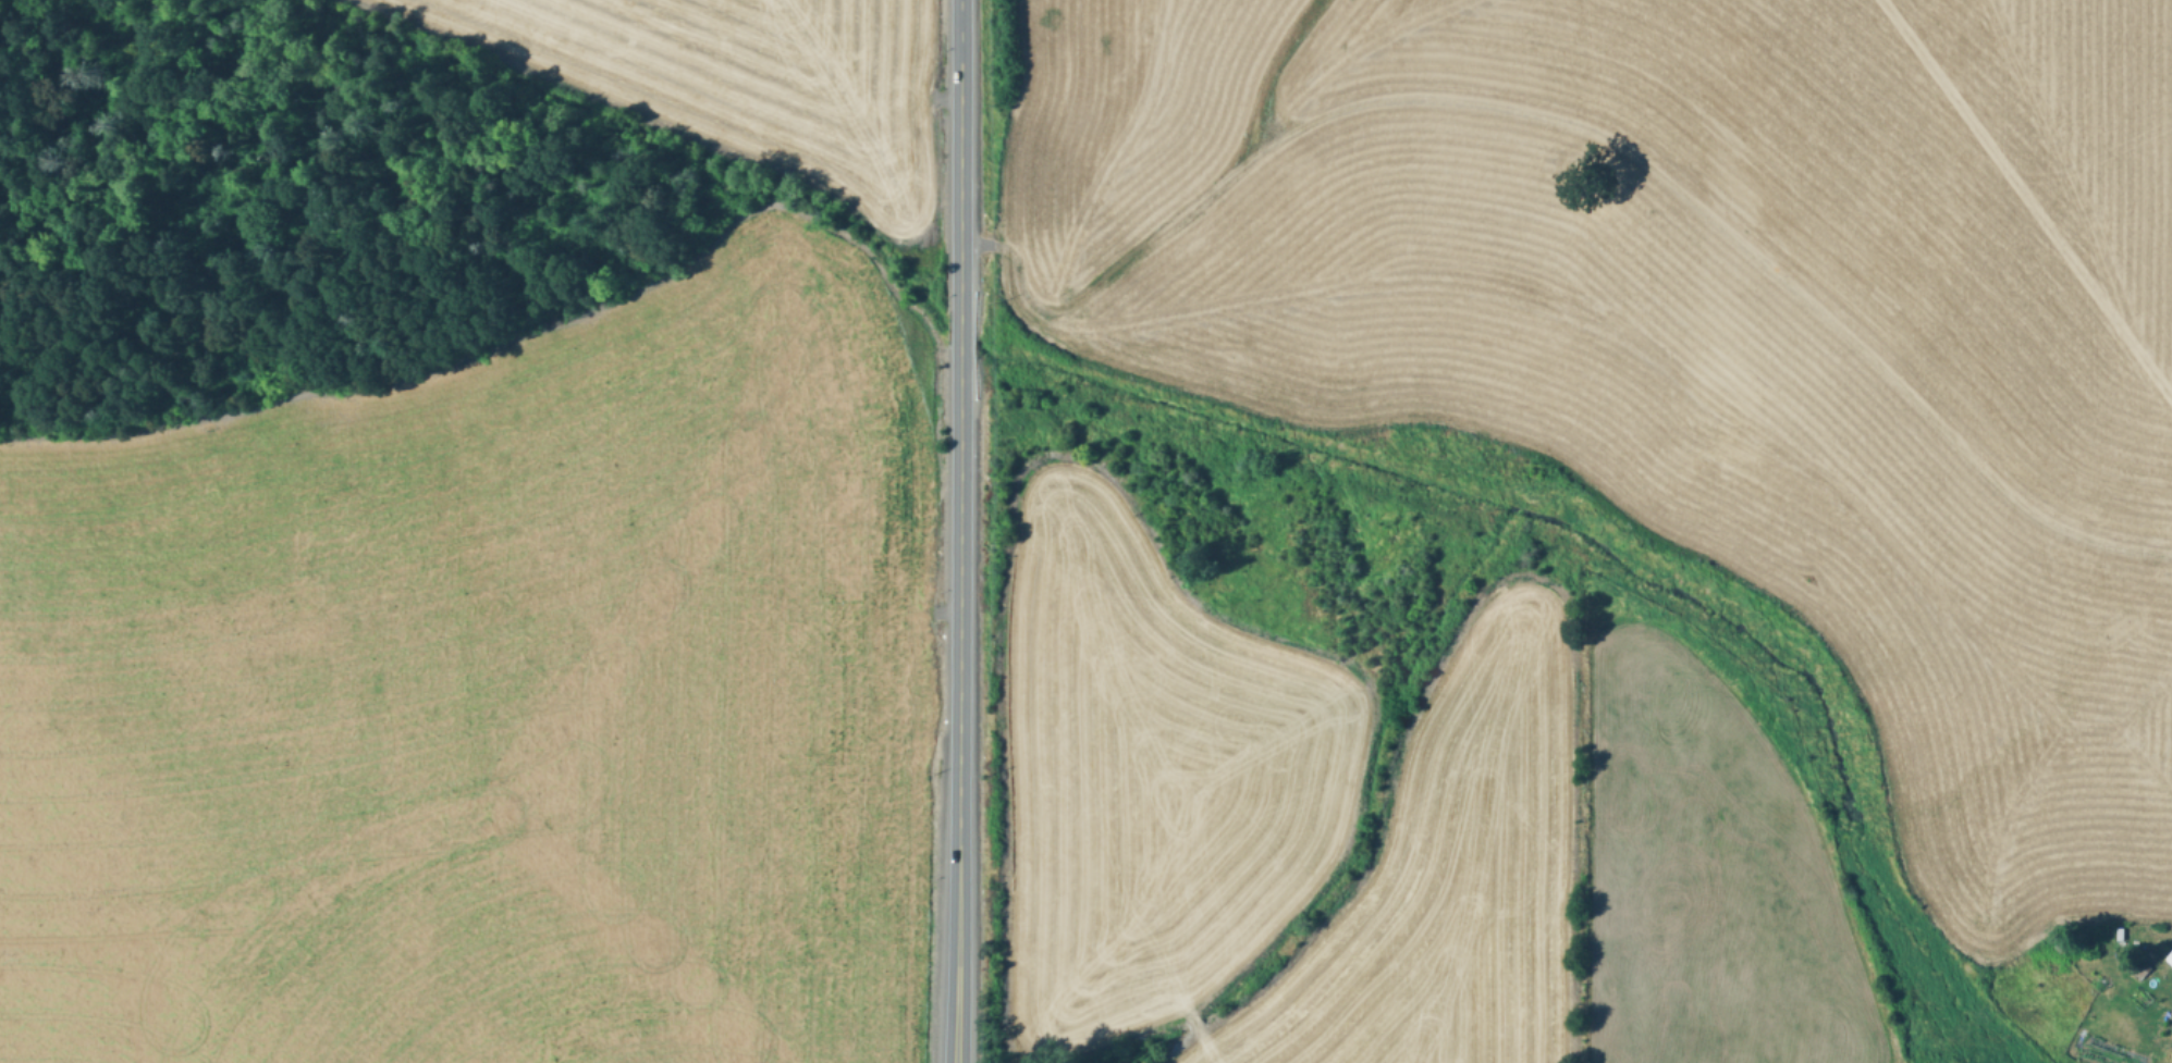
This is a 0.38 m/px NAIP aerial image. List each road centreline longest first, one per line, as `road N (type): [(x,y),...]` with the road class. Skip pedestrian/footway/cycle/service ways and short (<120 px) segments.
road 1 (primary): [(955,1062),(958,0)]

